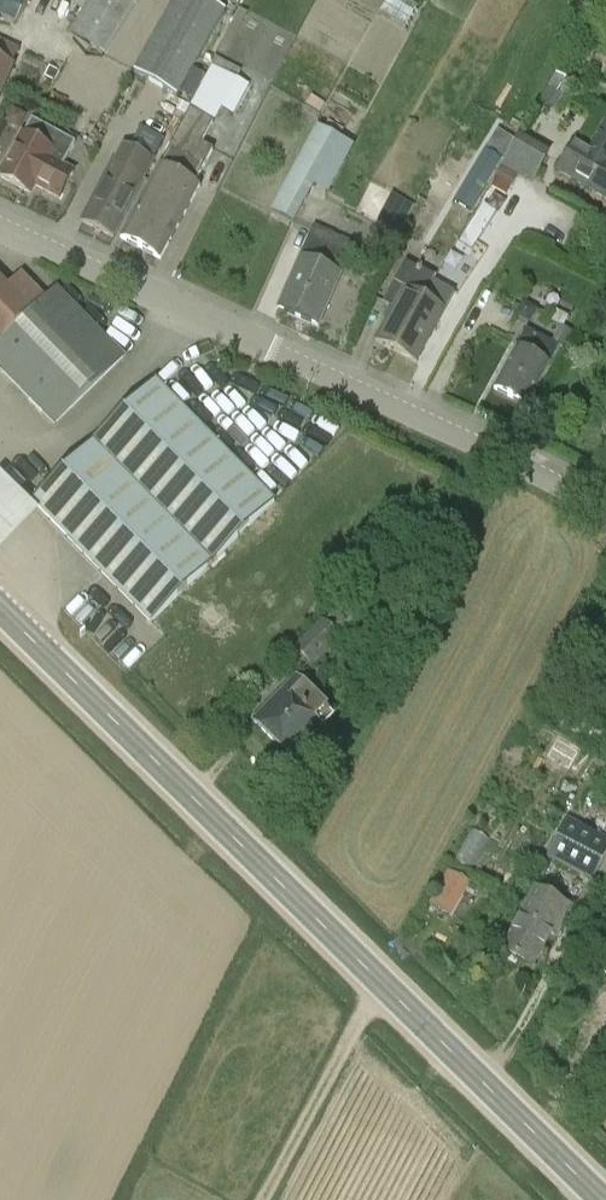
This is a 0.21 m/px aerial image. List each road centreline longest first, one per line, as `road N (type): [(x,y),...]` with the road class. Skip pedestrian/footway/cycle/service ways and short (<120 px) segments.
road 1 (secondary): [(599,1199),(0,610)]
road 2 (residential): [(605,511),(0,229)]

